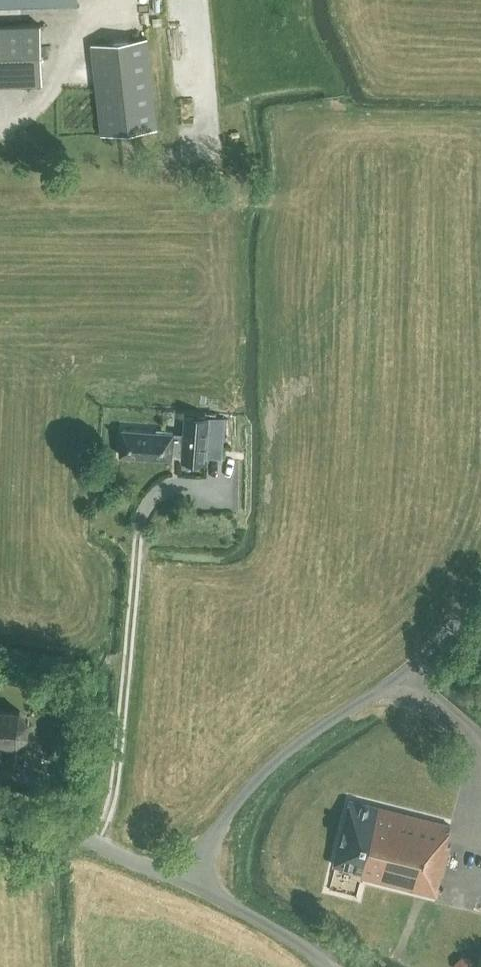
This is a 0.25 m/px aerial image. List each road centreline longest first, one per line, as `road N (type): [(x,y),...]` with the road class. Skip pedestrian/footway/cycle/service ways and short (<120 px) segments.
road 1 (unclassified): [(181,880),(262,773),(394,680),(480,588)]
road 2 (unclassified): [(0,812),(181,880)]
road 3 (unclassified): [(181,880),(295,940),(325,966)]

